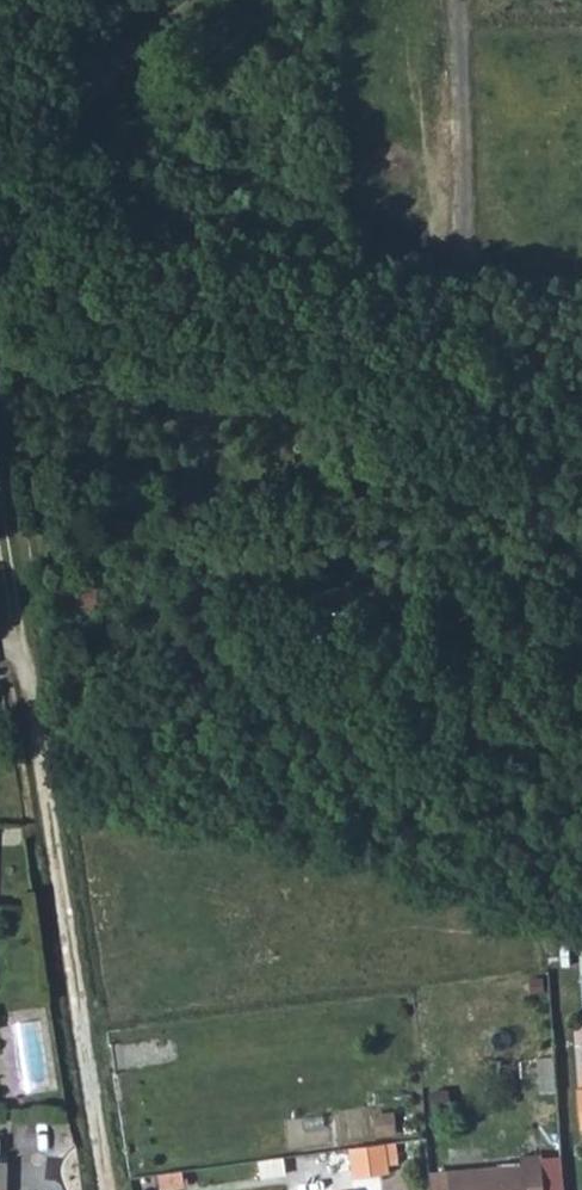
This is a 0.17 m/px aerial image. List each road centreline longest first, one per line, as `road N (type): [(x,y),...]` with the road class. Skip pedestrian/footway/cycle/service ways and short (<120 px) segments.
road 1 (track): [(111,1189),(0,512)]
road 2 (track): [(0,271),(56,158),(108,80),(189,0)]

